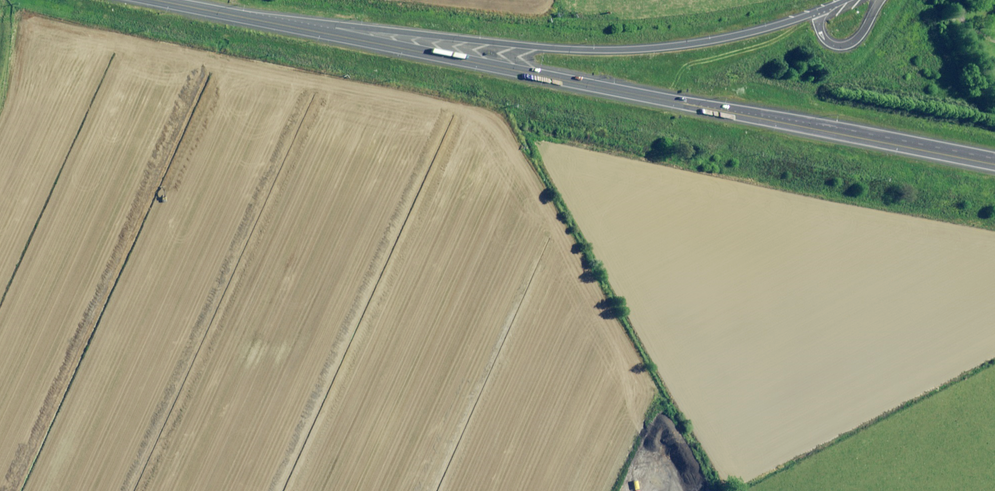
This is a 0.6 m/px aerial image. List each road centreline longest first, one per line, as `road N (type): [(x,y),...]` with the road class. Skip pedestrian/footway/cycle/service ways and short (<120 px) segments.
road 1 (trunk): [(244,17),(994,164)]
road 2 (trunk): [(244,17),(607,50),(704,41),(816,12)]

